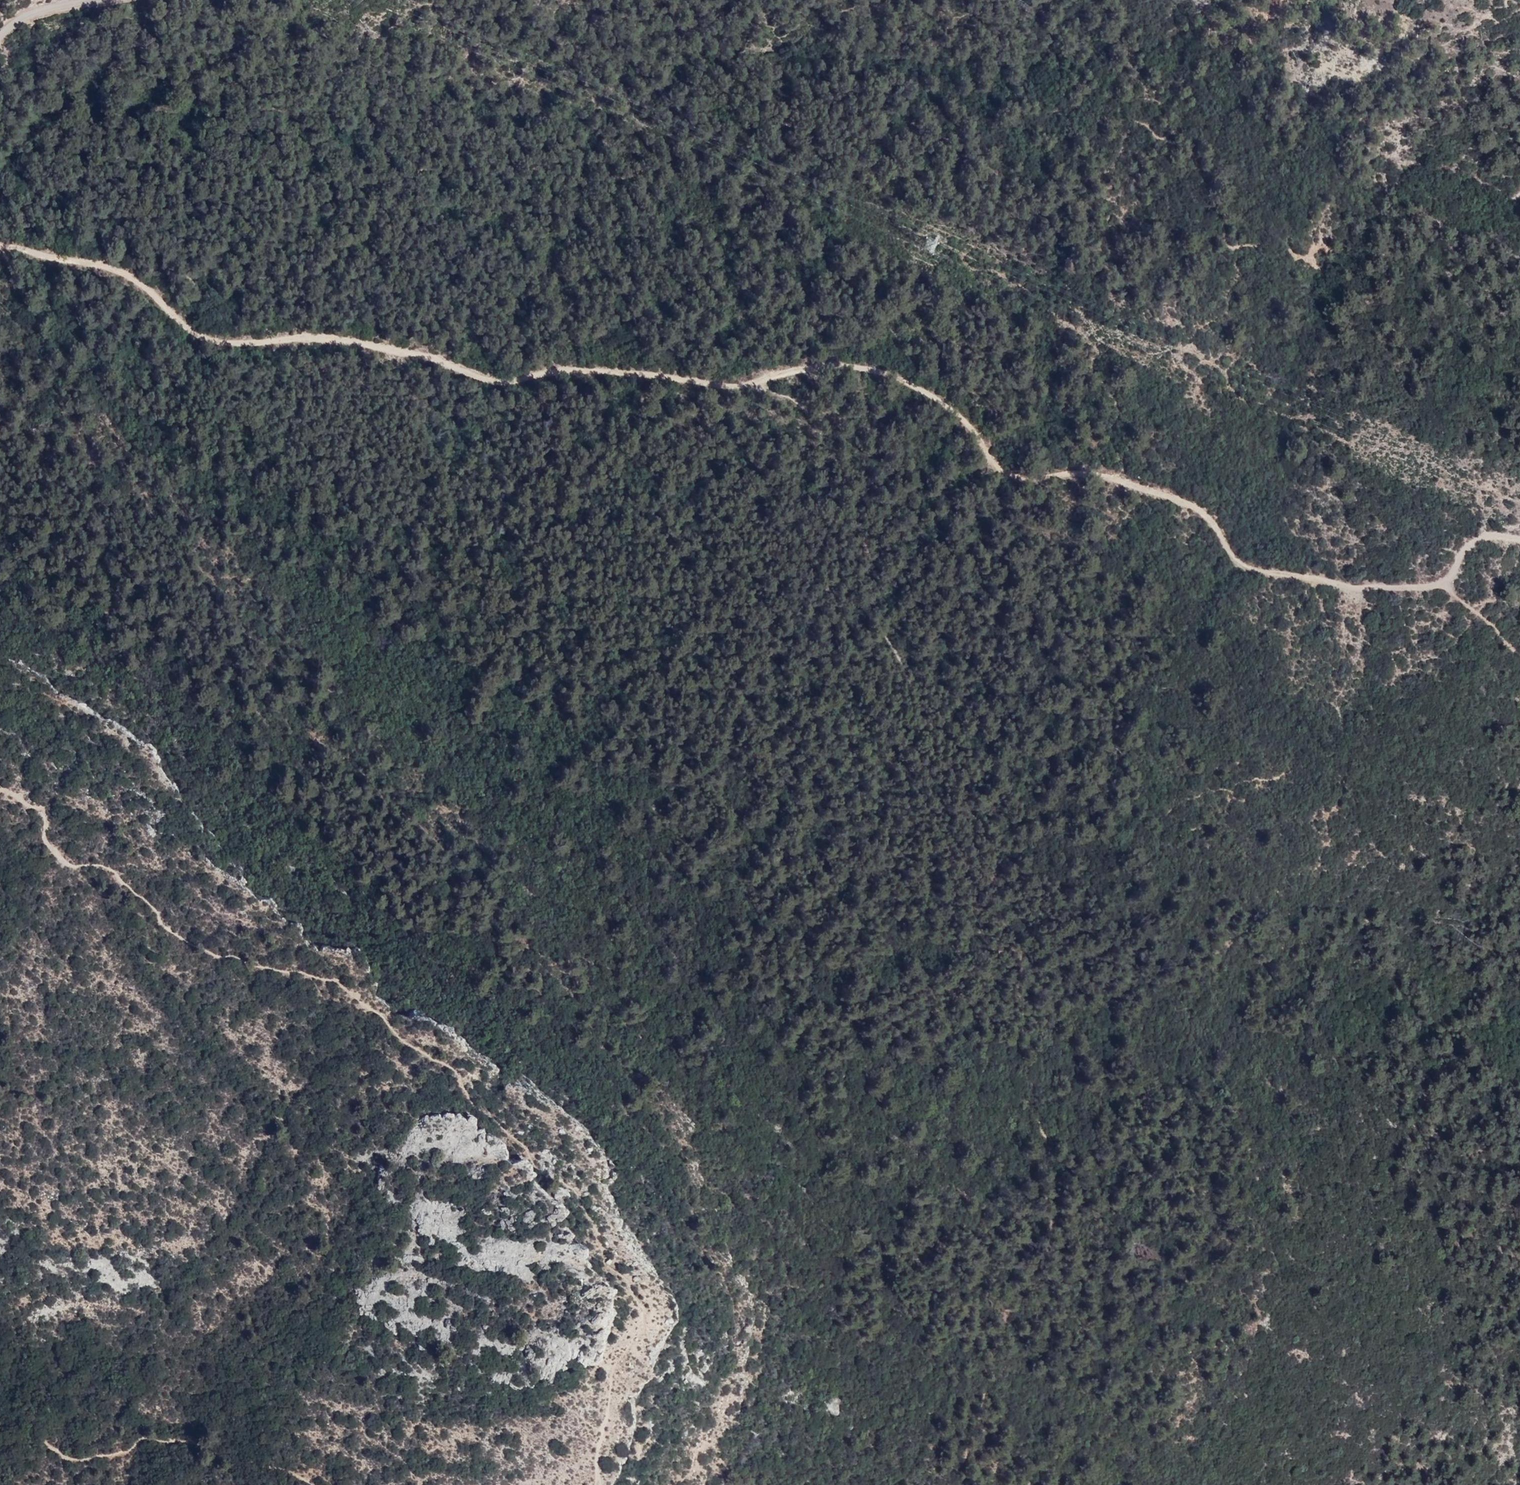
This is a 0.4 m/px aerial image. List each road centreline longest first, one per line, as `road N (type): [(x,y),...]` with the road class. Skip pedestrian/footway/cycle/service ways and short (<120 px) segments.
road 1 (track): [(1519,537),(1479,540),(1444,585),(1348,586),(1257,567),(1231,551),(1203,513),(1155,492),(1102,476),(1012,474),(944,405),(887,372),(824,366),(757,382),(601,369),(503,380),(332,339),(218,344),(183,326),(136,274),(0,249)]

